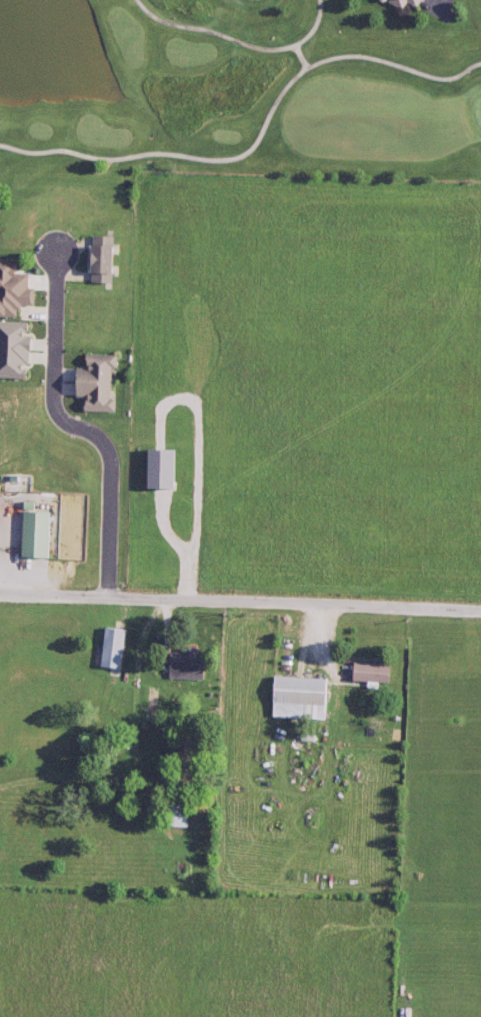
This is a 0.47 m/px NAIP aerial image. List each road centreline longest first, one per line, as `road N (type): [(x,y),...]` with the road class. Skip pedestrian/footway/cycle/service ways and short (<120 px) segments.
road 1 (residential): [(110,599),(112,465),(99,439),(61,422),(55,411),(58,254)]
road 2 (residential): [(480,614),(110,599)]

